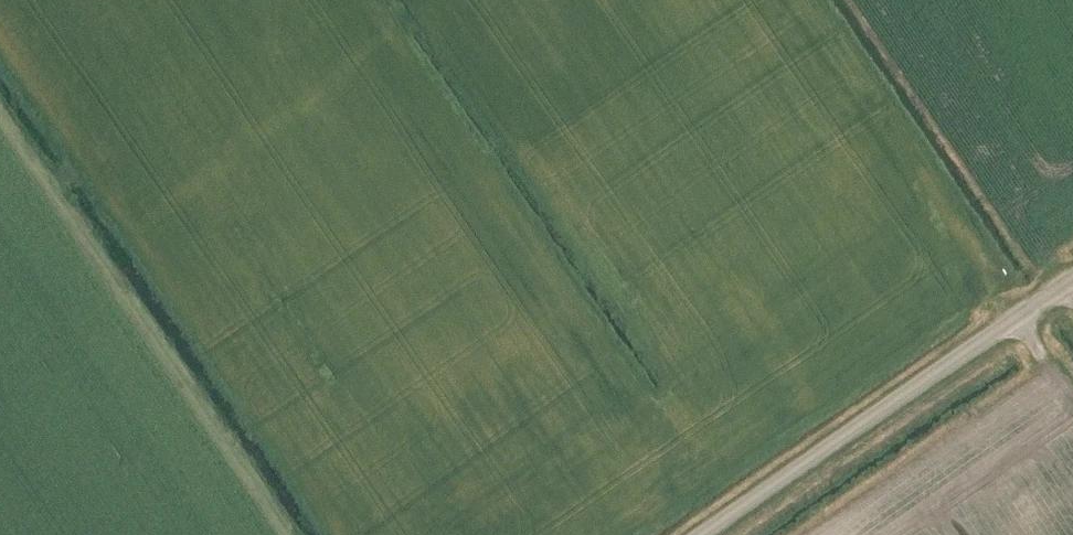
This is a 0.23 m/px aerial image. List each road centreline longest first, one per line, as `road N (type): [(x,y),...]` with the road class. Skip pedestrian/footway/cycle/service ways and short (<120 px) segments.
road 1 (unclassified): [(698,534),(1072,275)]

